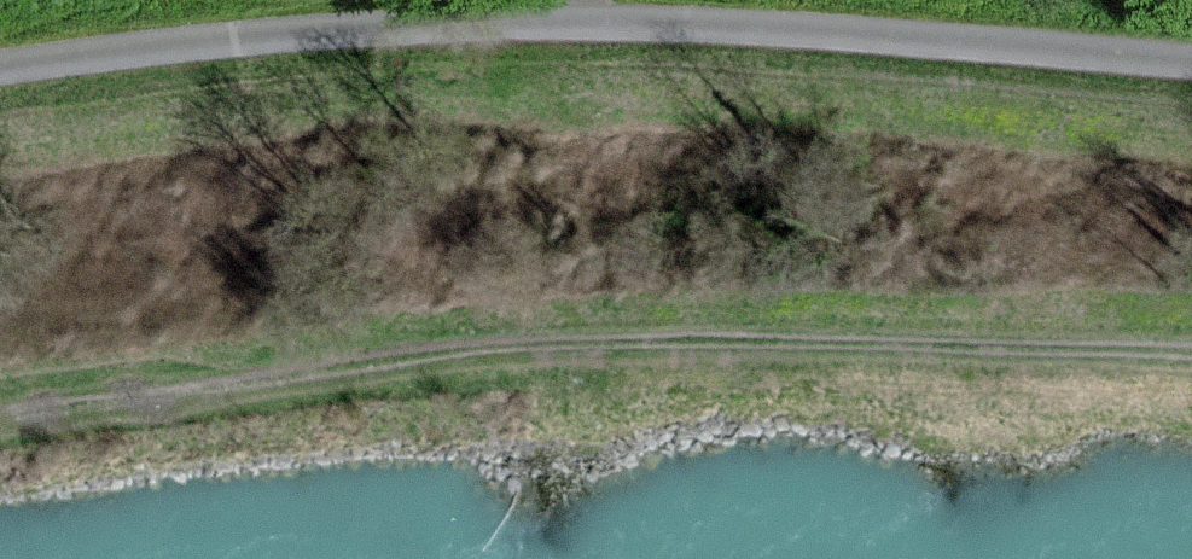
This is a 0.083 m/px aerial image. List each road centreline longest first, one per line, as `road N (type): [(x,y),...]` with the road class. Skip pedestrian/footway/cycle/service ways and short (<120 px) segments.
road 1 (track): [(0,418),(579,343),(1191,358)]
road 2 (track): [(0,71),(285,30),(596,21),(1191,65)]

